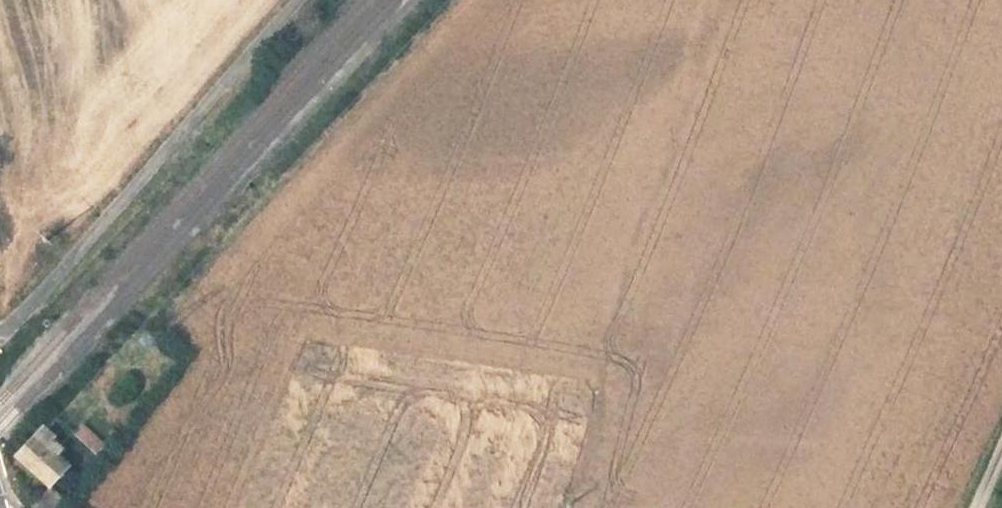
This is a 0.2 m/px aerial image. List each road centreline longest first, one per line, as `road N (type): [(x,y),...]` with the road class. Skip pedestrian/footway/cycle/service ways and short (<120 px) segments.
road 1 (unclassified): [(0,334),(19,322),(302,0)]

